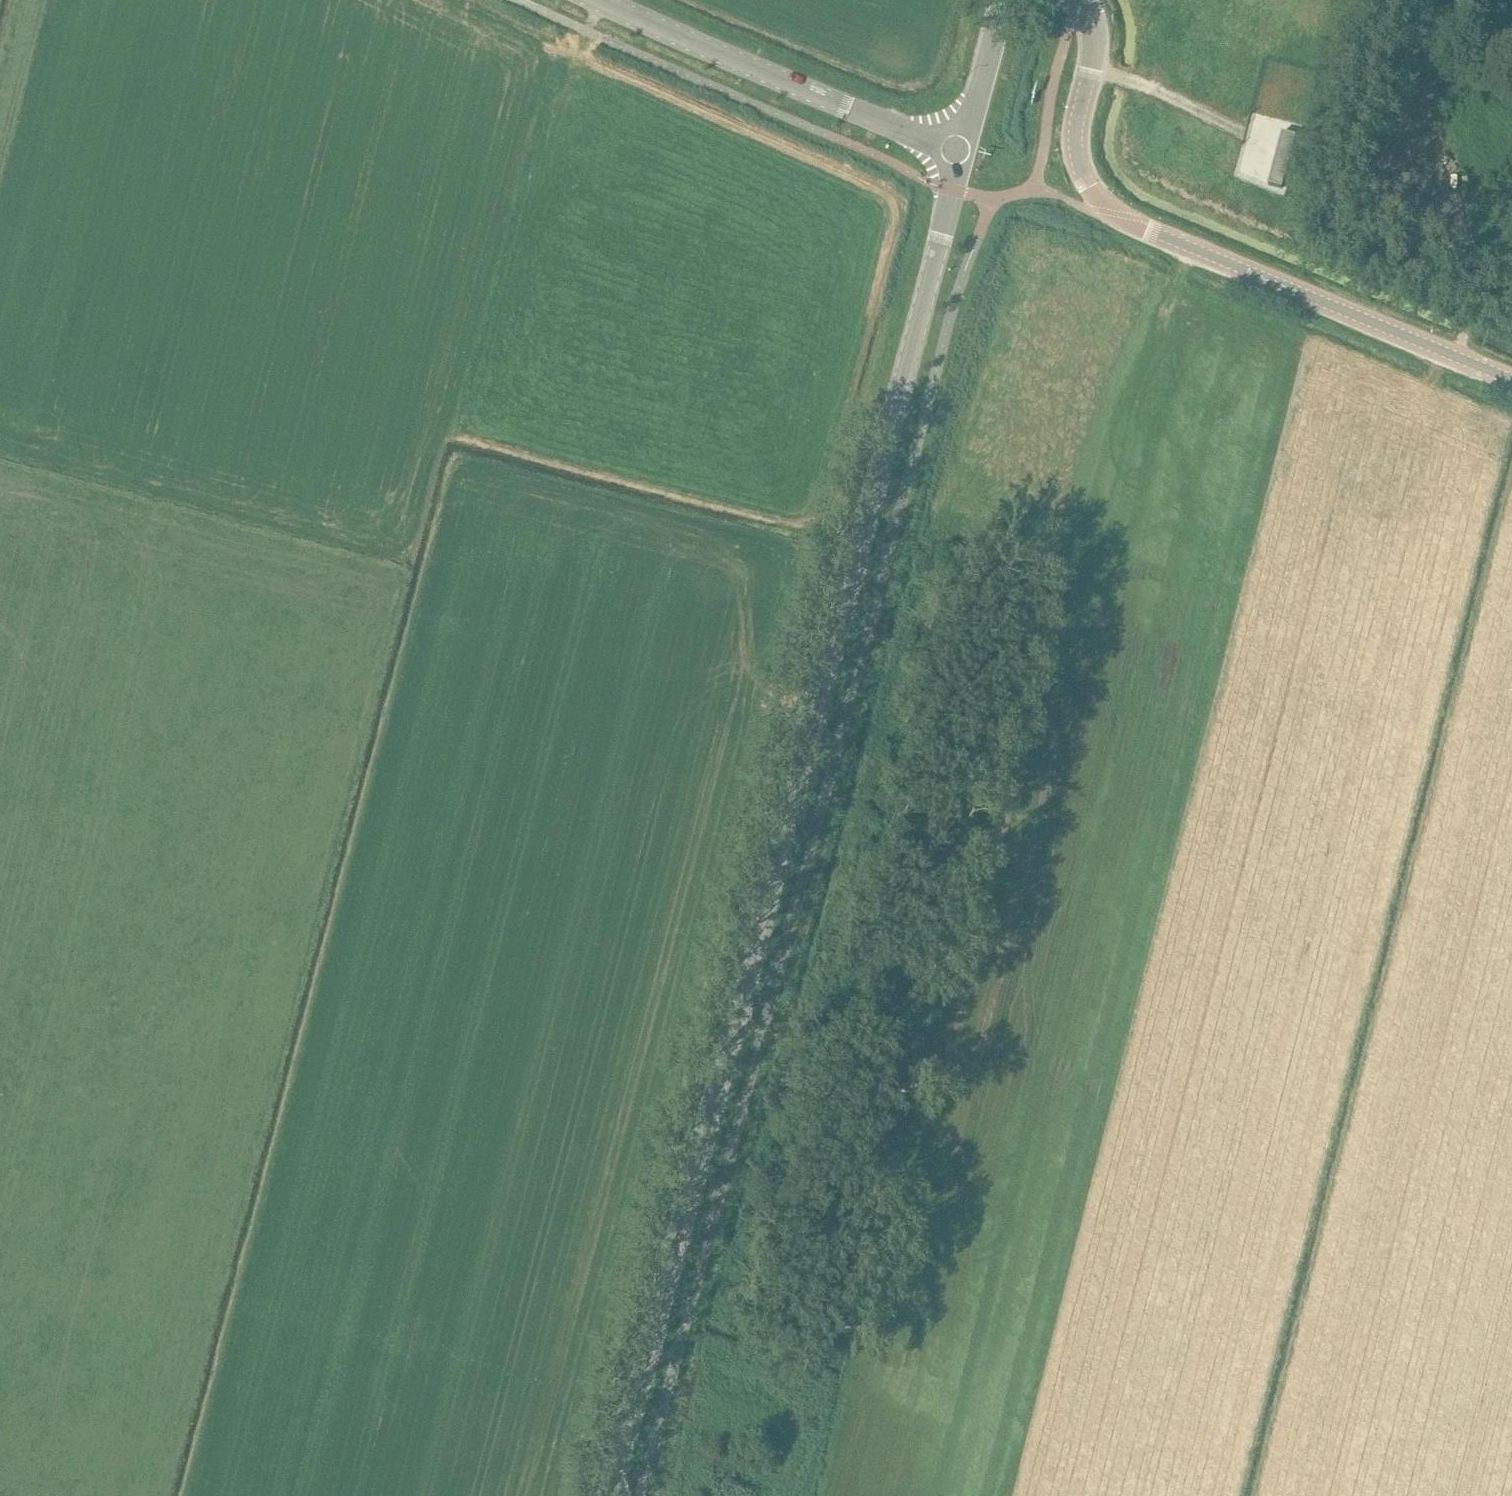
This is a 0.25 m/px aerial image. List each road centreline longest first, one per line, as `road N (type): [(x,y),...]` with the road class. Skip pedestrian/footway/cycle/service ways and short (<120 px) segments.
road 1 (tertiary): [(611,1495),(709,1167),(963,151)]
road 2 (tertiary): [(1511,381),(1118,215),(1098,195),(1078,155),(1099,32),(1078,0)]
road 3 (tertiary): [(963,151),(613,0)]
road 4 (tertiary): [(963,151),(1007,0)]

